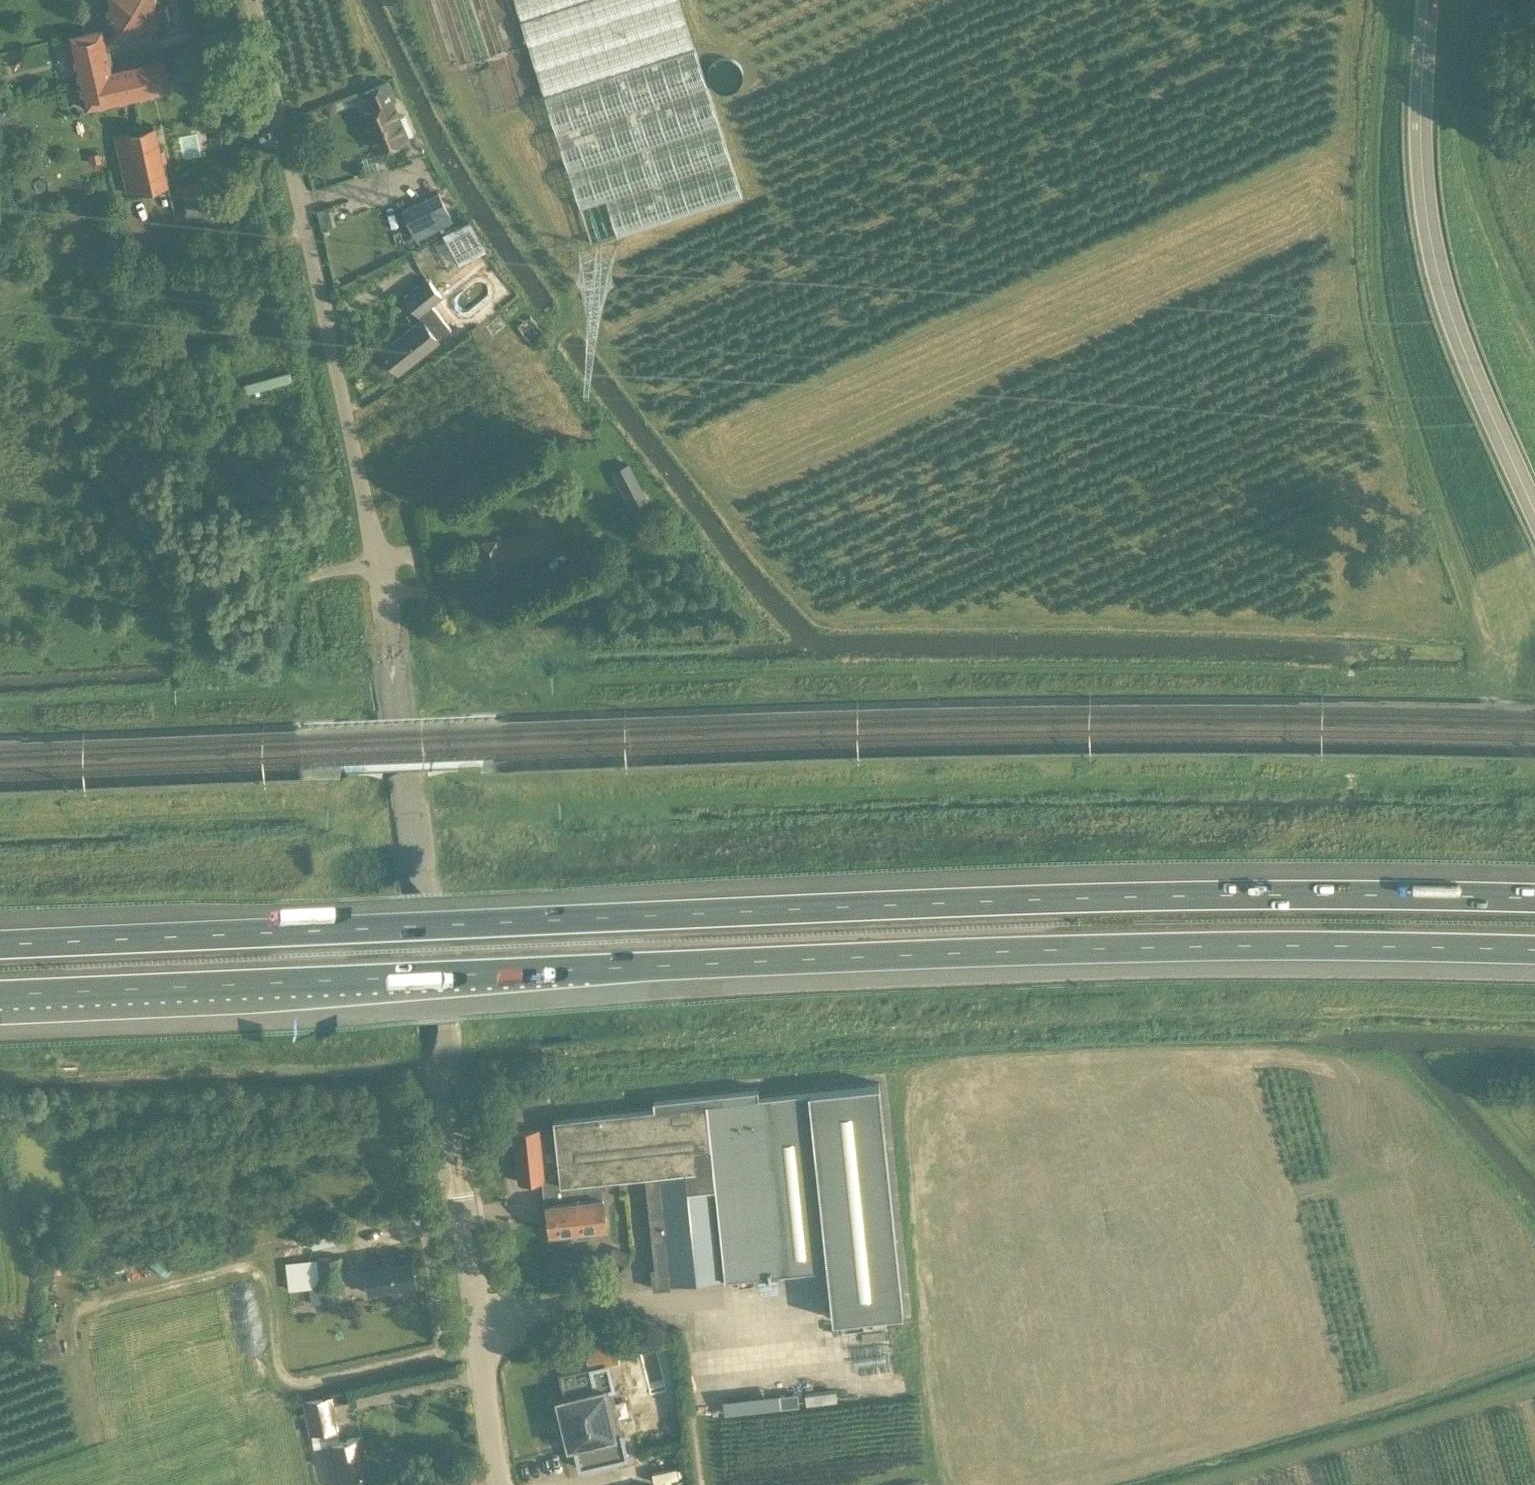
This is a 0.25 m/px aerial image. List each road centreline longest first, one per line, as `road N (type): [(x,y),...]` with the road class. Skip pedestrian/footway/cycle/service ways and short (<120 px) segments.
road 1 (motorway): [(1534,898),(868,906),(0,945)]
road 2 (motorway): [(0,994),(875,955),(1534,949)]
road 3 (unclassified): [(392,656),(252,0)]
road 4 (unclassified): [(1534,513),(1469,362),(1434,252),(1421,124),(1428,0)]
road 5 (residential): [(501,1484),(457,1172)]

